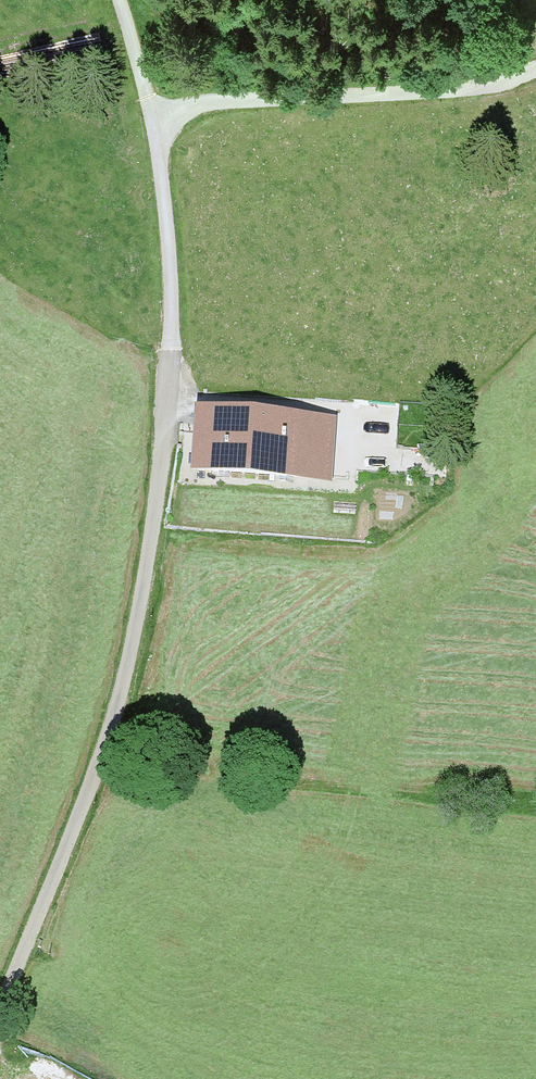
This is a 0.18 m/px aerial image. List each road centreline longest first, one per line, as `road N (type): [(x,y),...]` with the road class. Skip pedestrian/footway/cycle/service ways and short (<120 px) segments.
road 1 (unclassified): [(0,1040),(108,729),(157,494),(173,345),(155,112)]
road 2 (track): [(108,729),(535,444)]

